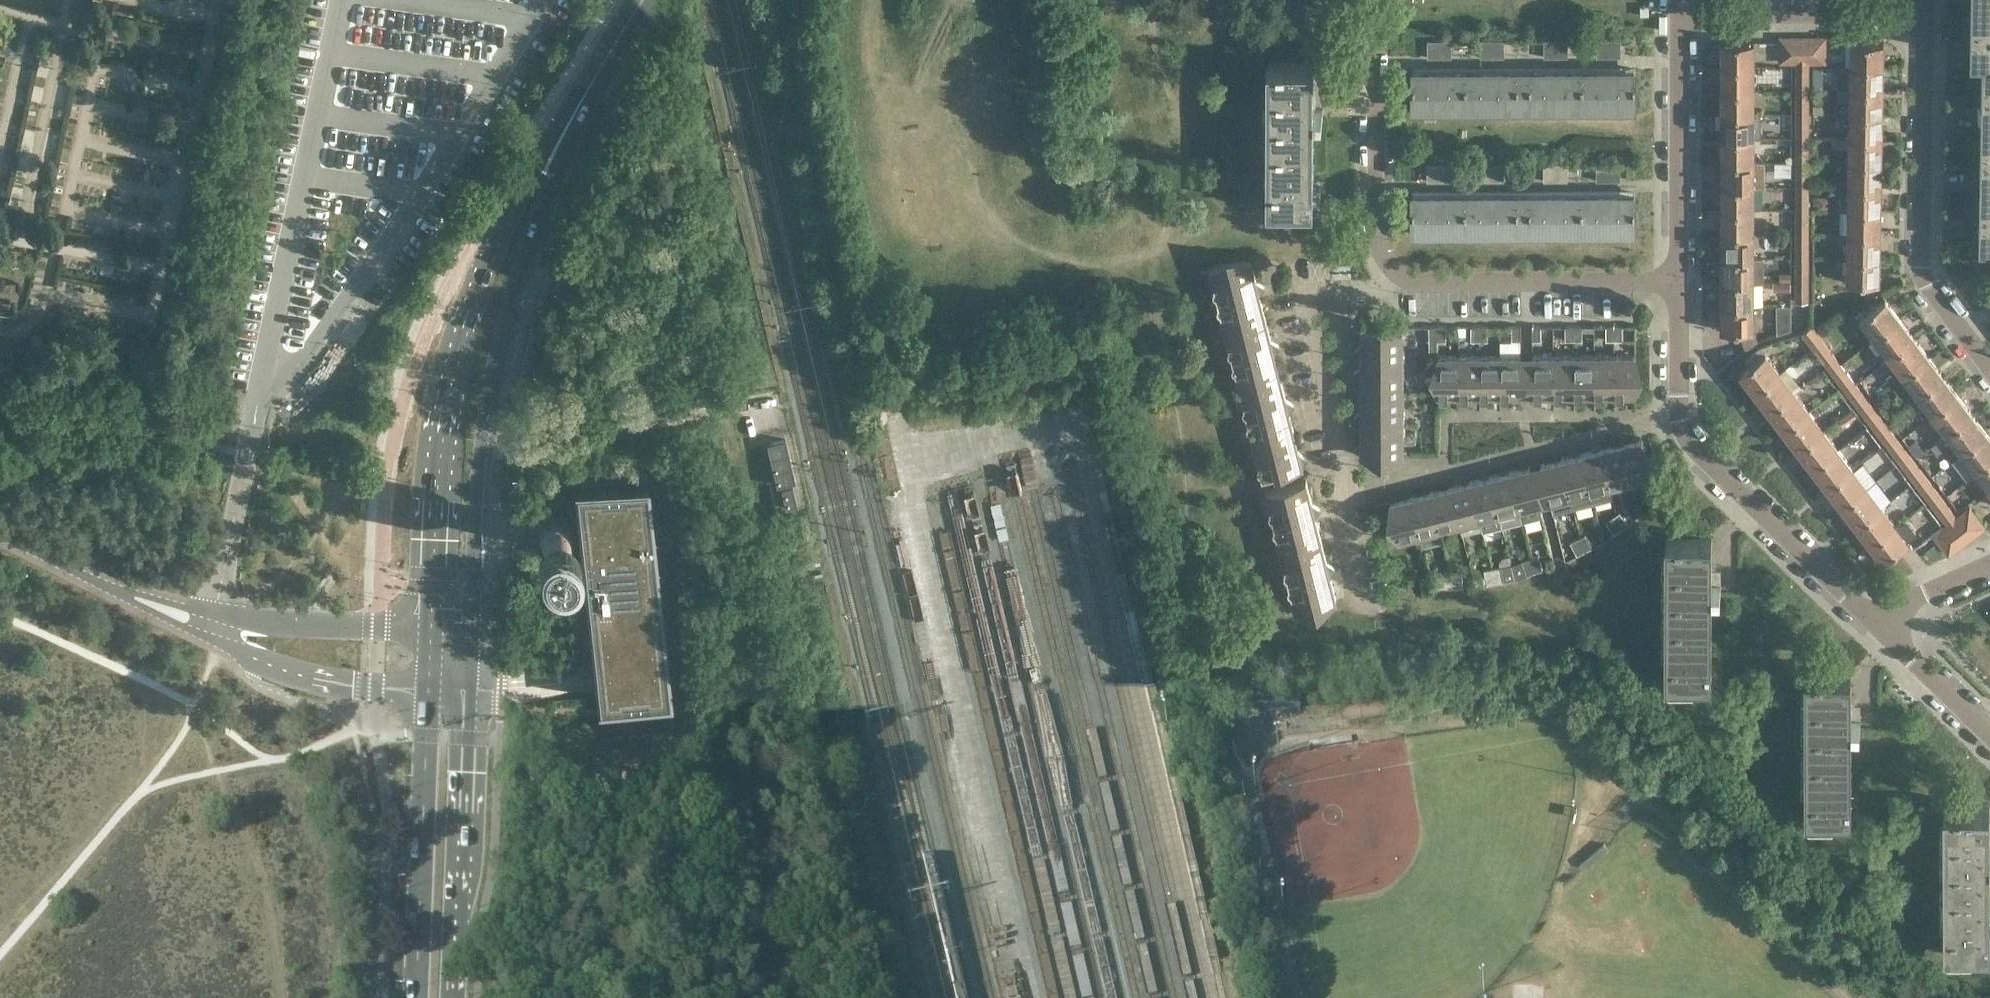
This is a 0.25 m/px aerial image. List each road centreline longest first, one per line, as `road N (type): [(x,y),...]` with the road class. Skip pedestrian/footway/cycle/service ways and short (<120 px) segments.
road 1 (unclassified): [(210,628),(344,0)]
road 2 (track): [(741,402),(878,997)]
road 3 (primary): [(579,107),(496,237),(456,351),(440,445),(431,631)]
road 4 (primary): [(470,632),(481,456),(499,358),(579,107)]
road 5 (residential): [(1878,626),(1699,453),(1673,410),(1674,281)]
road 6 (residential): [(1380,606),(1359,601),(1340,491),(1344,470),(1302,313),(1382,283),(1393,267)]
road 7 (residential): [(1989,379),(1922,268),(1923,1)]
road 8 (primary): [(429,694),(418,997)]
road 9 (primary): [(452,997),(469,695)]
road 10 (residential): [(1674,281),(1423,282),(1393,267)]
road 11 (residential): [(1674,281),(1675,5)]
road 12 (residential): [(1393,267),(1374,233),(1385,0)]
road 13 (residential): [(1675,5),(1923,1)]
road 14 (tertiary): [(210,628),(283,670),(429,694)]
road 15 (tertiary): [(210,628),(0,536)]
road 16 (tertiary): [(431,631),(210,628)]
road 17 (residential): [(1989,735),(1878,626)]
road 18 (residential): [(1878,626),(1904,603),(1989,567)]
road 19 (primary): [(579,107),(639,0)]

